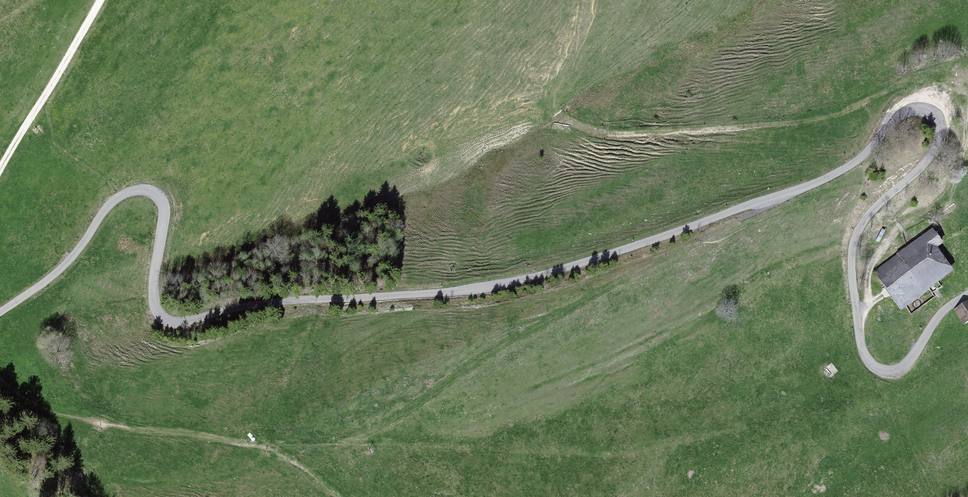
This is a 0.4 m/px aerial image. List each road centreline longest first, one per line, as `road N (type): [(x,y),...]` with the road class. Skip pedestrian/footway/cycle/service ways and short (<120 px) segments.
road 1 (unclassified): [(0,313),(51,278),(105,208),(131,190),(157,193),(165,206),(153,295),(165,319),(181,321),(301,299),(466,290),(587,261),(831,175),(912,110),(936,122),(938,147),(871,212),(852,247),(867,360),(885,372),(900,369),(967,293)]
road 2 (track): [(238,443),(324,448),(361,439),(507,341),(785,193)]
road 3 (track): [(0,395),(32,408),(238,443)]
road 4 (track): [(100,0),(0,169)]

